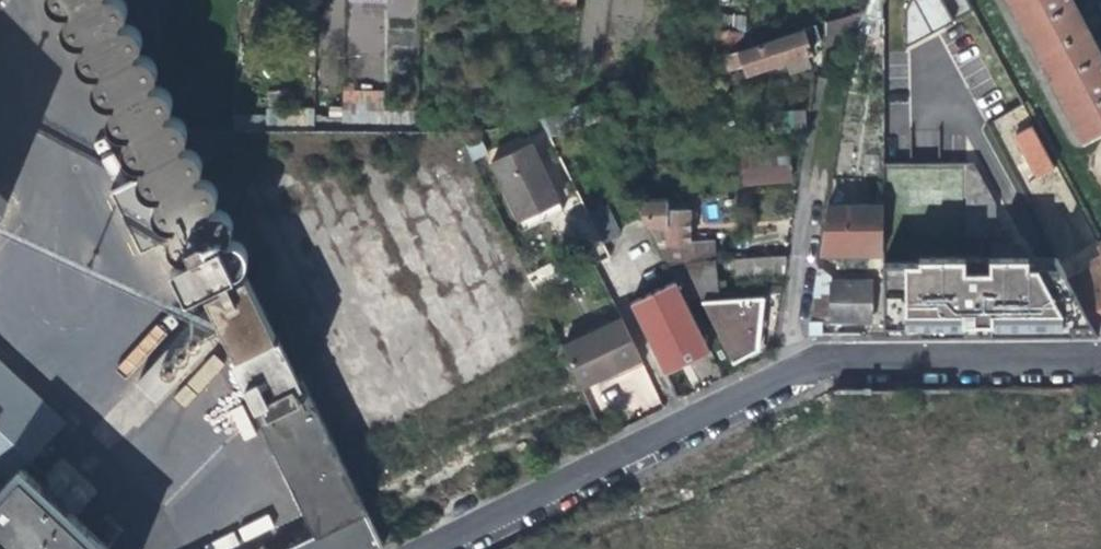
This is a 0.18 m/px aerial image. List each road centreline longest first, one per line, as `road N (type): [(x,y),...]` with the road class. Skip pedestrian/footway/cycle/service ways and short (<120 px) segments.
road 1 (residential): [(415,548),(809,354),(1100,352)]

